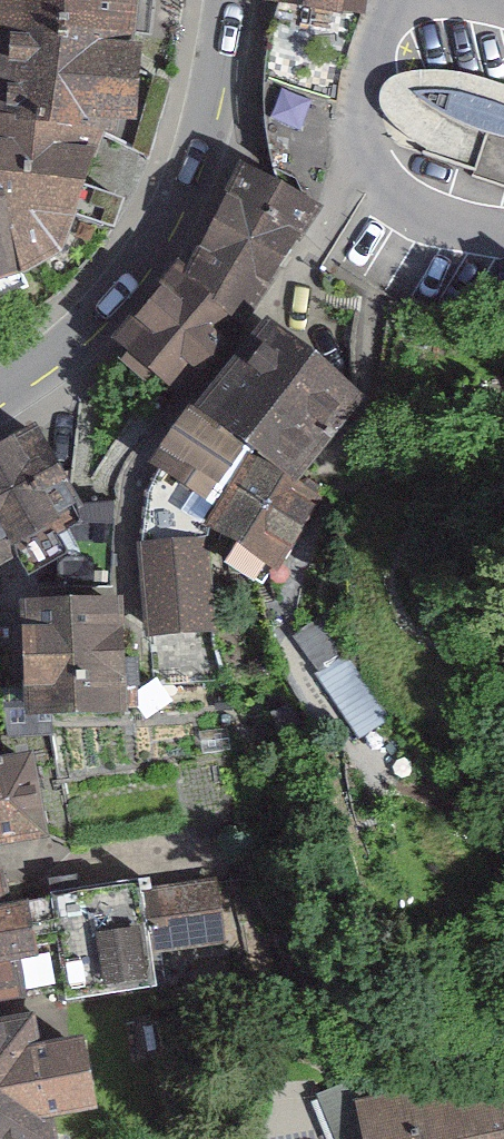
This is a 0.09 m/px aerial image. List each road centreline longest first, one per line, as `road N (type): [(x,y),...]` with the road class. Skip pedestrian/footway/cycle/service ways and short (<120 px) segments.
road 1 (primary): [(0,386),(48,360),(89,322),(151,243),(201,119),(223,0)]

